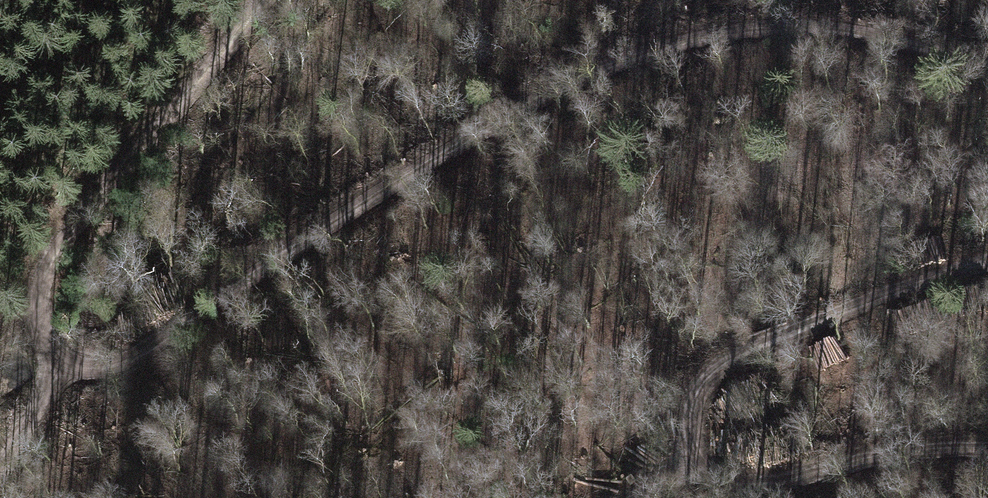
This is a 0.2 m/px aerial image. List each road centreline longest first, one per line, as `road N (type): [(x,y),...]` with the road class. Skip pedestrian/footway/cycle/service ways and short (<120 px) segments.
road 1 (track): [(987,67),(855,34),(762,32),(654,52),(443,152),(146,346),(100,362),(52,364)]
road 2 (track): [(987,449),(895,456),(784,482),(734,480),(699,466),(689,430),(712,386),(783,344),(987,263)]
road 3 (track): [(255,0),(204,74),(48,256),(36,319),(52,364),(0,450)]

